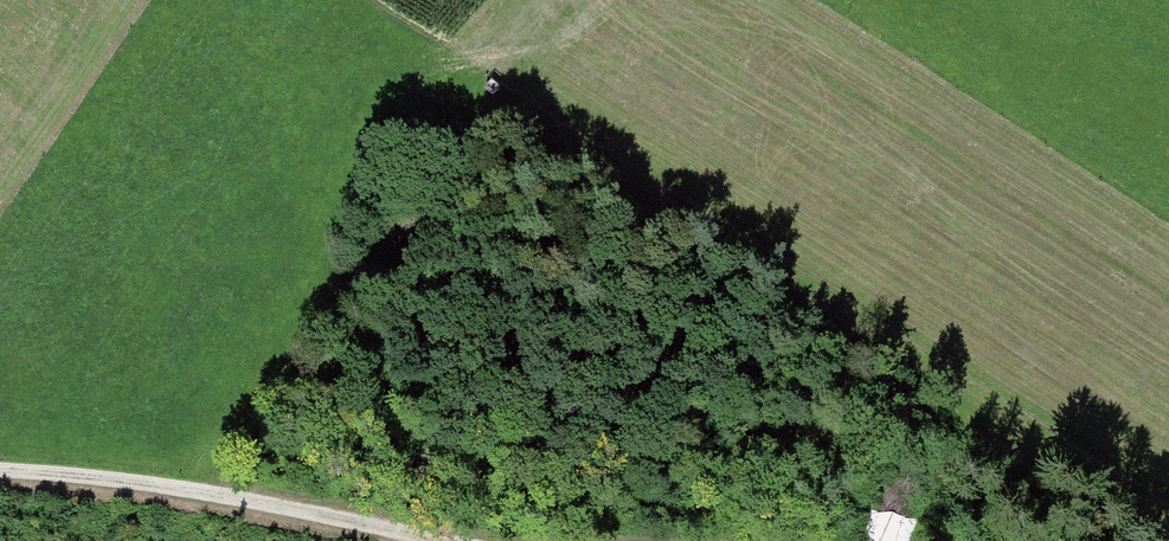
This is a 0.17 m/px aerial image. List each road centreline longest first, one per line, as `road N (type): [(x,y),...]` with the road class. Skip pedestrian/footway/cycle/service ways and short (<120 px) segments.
road 1 (track): [(498,101),(1168,526)]
road 2 (track): [(209,505),(579,0)]
road 3 (track): [(421,540),(0,481)]

